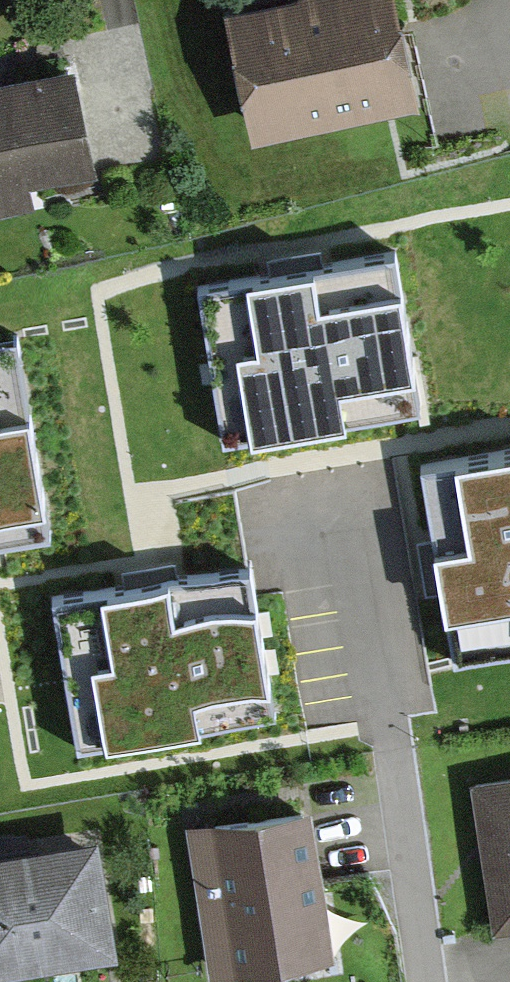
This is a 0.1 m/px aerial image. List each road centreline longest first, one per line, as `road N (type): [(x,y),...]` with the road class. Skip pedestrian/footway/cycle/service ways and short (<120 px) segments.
road 1 (residential): [(353,477),(431,981)]

